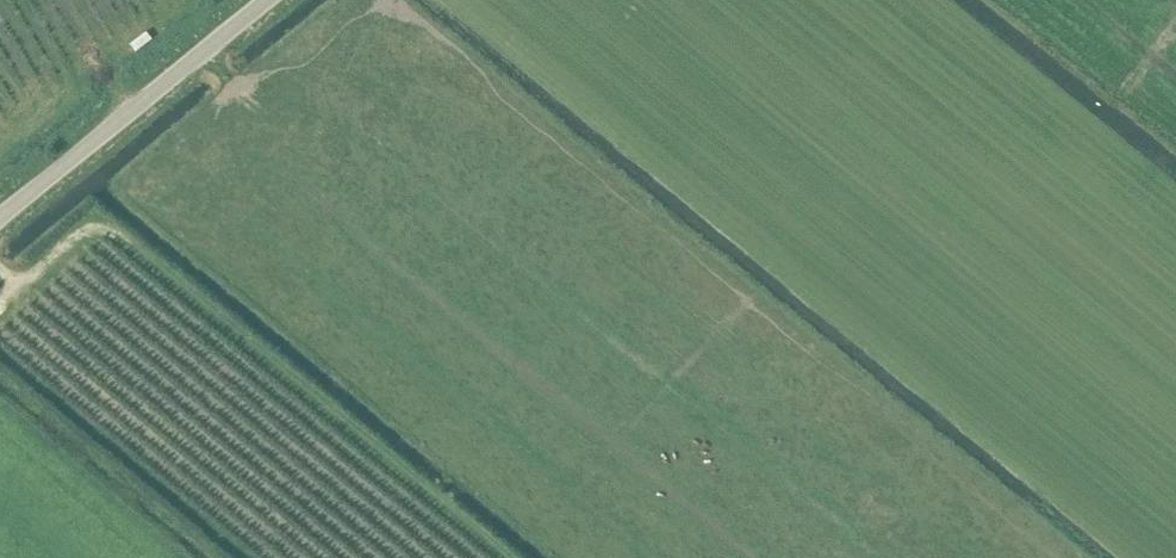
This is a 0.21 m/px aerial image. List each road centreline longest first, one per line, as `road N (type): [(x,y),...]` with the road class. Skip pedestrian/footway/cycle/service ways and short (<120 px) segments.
road 1 (unclassified): [(0,219),(269,0)]

